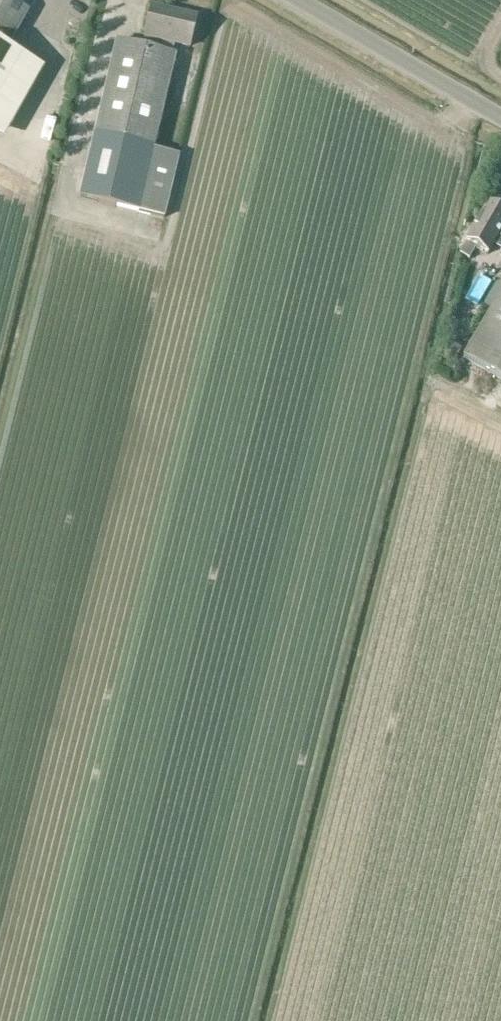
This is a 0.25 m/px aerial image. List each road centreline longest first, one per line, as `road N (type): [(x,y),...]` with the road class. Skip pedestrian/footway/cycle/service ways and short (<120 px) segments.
road 1 (unclassified): [(500,118),(297,0)]

